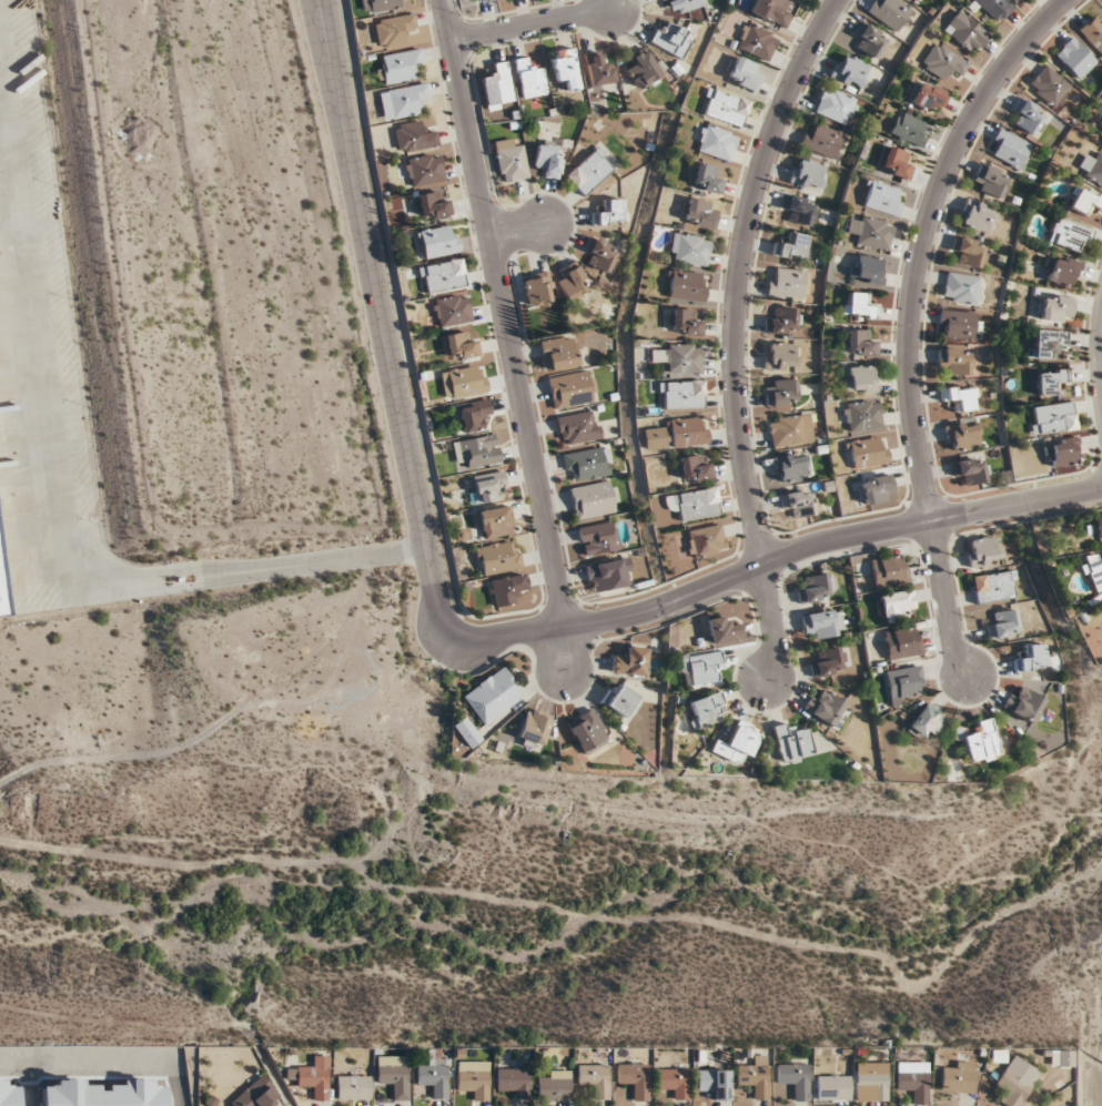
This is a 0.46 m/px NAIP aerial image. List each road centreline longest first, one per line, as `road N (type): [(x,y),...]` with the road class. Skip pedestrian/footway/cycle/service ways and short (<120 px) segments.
road 1 (residential): [(566,625),(473,637),(446,631),(319,0)]
road 2 (residential): [(1063,0),(979,100),(949,156),(912,288),(912,414),(964,677)]
road 3 (residential): [(835,0),(762,158),(736,290),(732,384),(769,661),(758,683)]
road 4 (residential): [(560,672),(566,625),(439,0)]
road 5 (residential): [(566,625),(673,601),(833,538),(1101,487)]
road 6 (residential): [(445,34),(617,4)]

